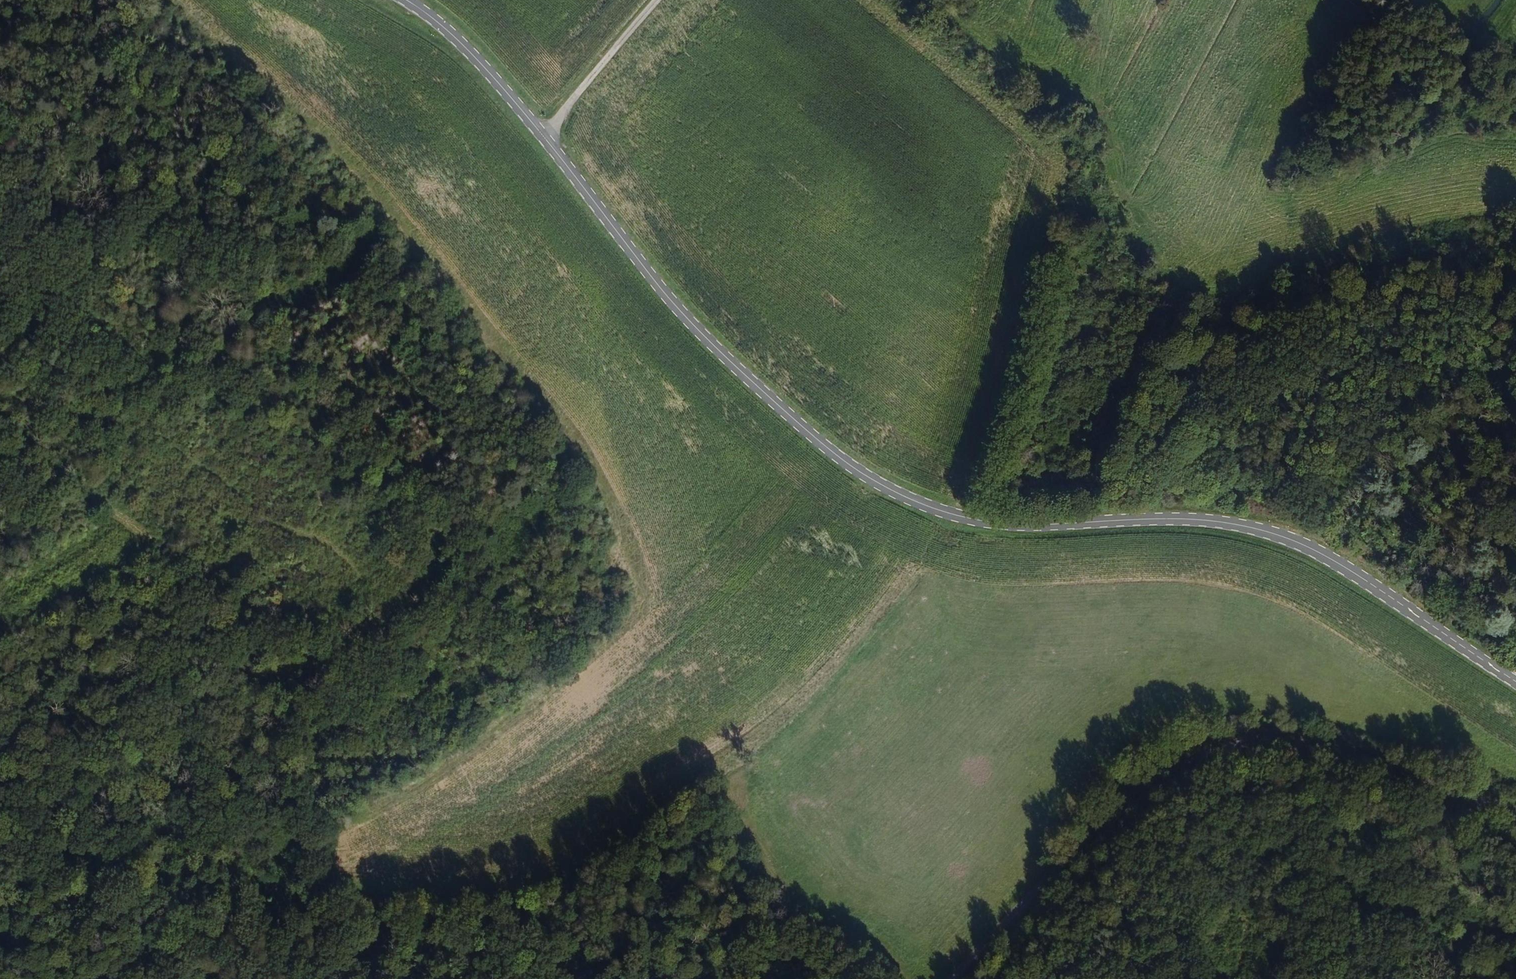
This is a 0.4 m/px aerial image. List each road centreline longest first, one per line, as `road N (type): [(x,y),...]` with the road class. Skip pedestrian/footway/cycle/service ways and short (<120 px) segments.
road 1 (tertiary): [(544,136),(691,328),(860,476),(939,513),(1007,525),(1154,519),(1268,532),(1315,553),(1515,685)]
road 2 (unclassified): [(1515,807),(1343,759),(1278,752),(1226,759),(1171,785),(1116,829),(973,978)]
road 3 (tertiary): [(407,0),(462,44),(544,136)]
road 4 (unclassified): [(544,136),(657,0)]

